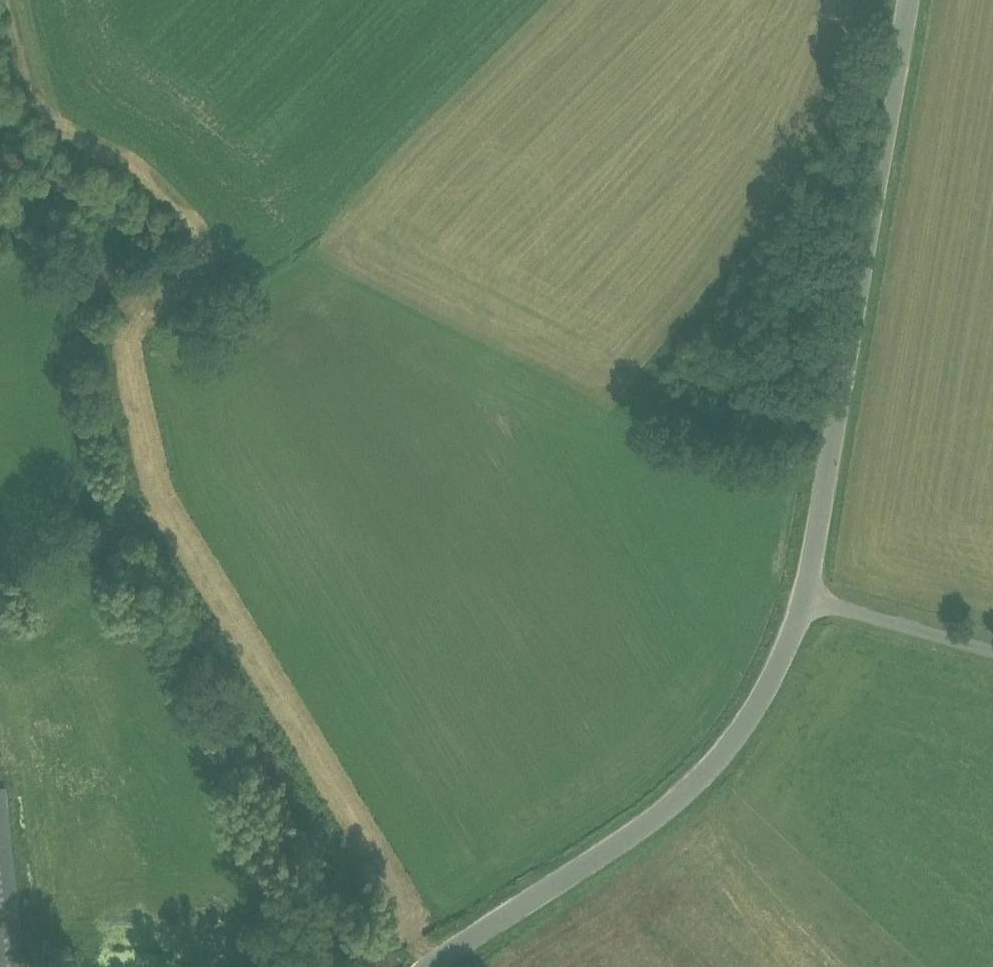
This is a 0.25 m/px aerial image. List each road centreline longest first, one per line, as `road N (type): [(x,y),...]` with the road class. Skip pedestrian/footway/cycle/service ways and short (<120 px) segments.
road 1 (unclassified): [(804,597),(916,0)]
road 2 (unclassified): [(426,966),(610,852),(688,791),(748,720),(804,597)]
road 3 (unclassified): [(804,597),(992,652)]

